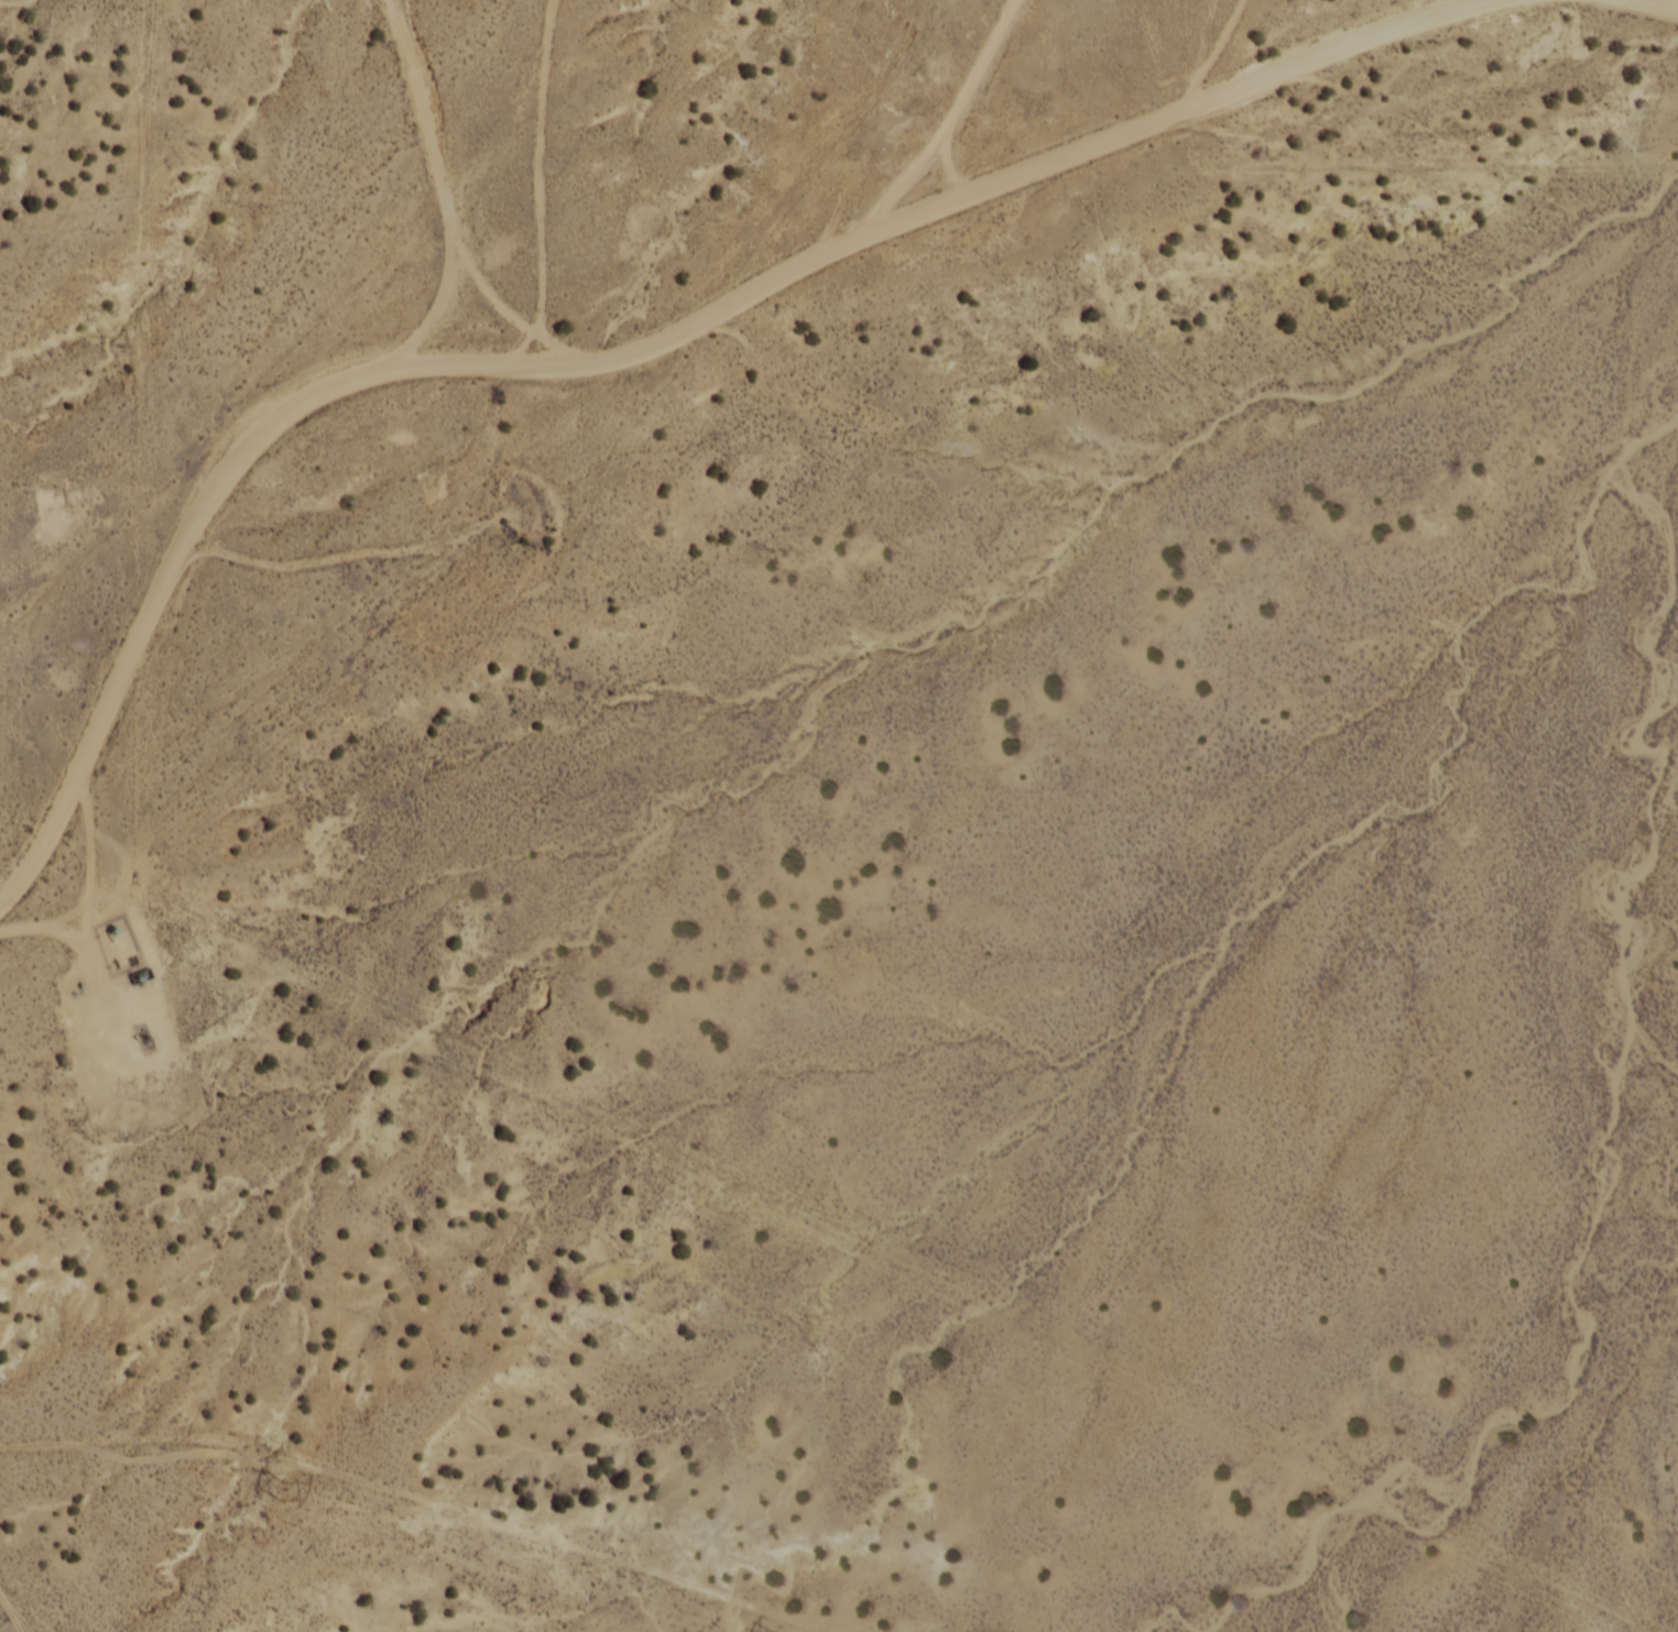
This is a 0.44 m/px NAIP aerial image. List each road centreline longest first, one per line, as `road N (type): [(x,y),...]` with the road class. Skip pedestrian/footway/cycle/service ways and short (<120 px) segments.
road 1 (tertiary): [(0,895),(40,845),(163,574),(204,504),(241,448),(282,408),(385,364),(566,366),(624,358),(839,243),(1420,17),(1497,0)]
road 2 (residential): [(385,364),(444,289),(453,238),(392,0)]

